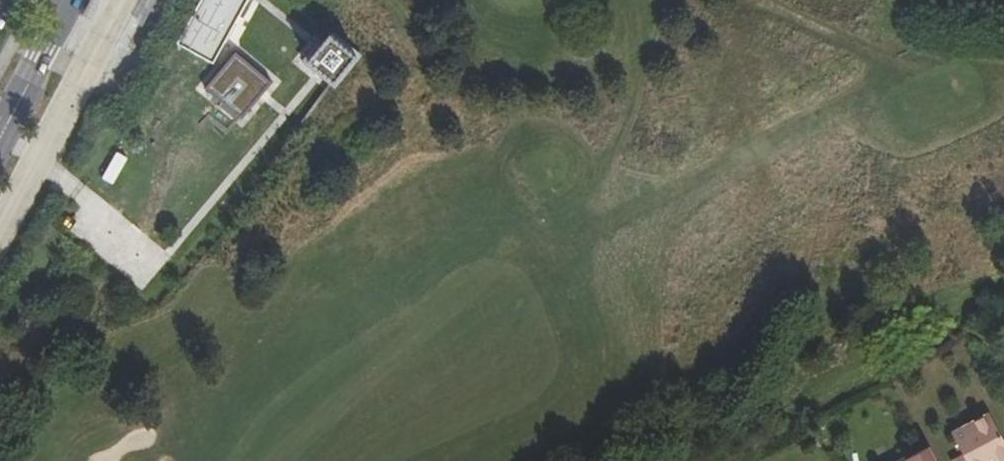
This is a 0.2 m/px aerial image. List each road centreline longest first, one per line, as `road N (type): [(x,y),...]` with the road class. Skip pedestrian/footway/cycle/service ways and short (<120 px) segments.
road 1 (tertiary): [(0,139),(76,0)]

